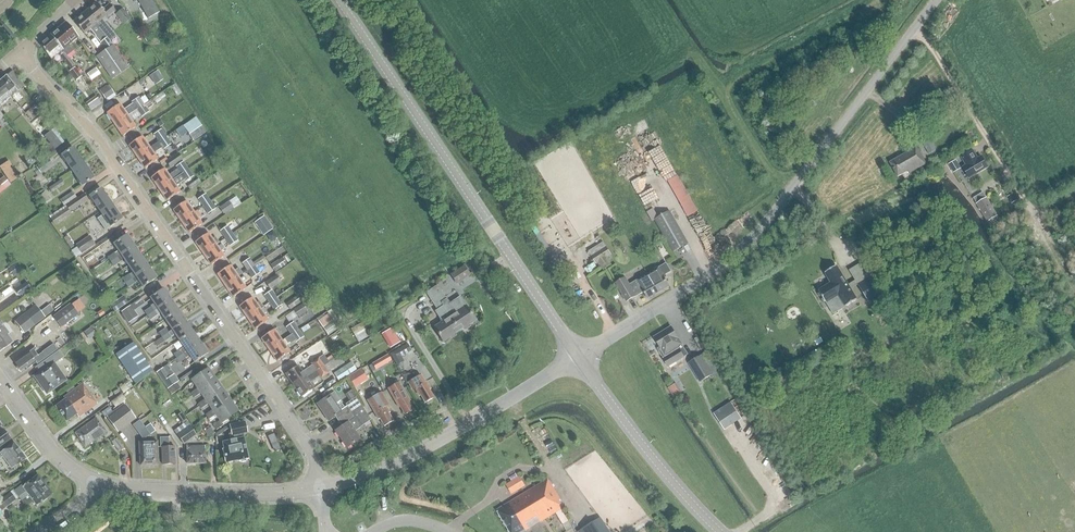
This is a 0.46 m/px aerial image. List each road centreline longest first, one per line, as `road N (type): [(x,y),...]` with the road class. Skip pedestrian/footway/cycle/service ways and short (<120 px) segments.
road 1 (residential): [(319,490),(309,448),(186,267),(97,138),(19,52)]
road 2 (unclassified): [(579,357),(701,279),(758,232),(937,0)]
road 3 (tertiary): [(340,0),(579,357)]
road 4 (track): [(792,189),(767,167),(728,89),(878,0)]
road 5 (residential): [(319,490),(382,469),(579,357)]
road 6 (residential): [(319,490),(208,495),(92,481)]
road 7 (tertiary): [(722,531),(642,444),(579,357)]
road 8 (residential): [(92,481),(51,449),(0,380)]

